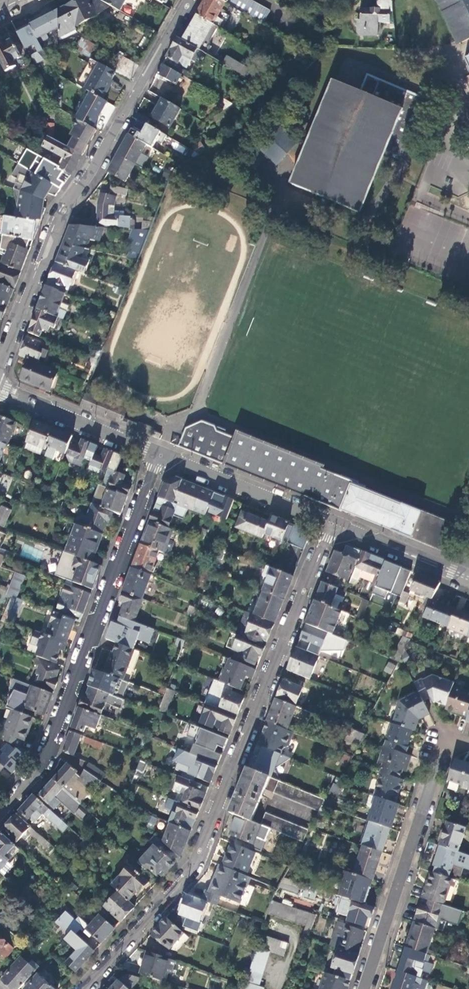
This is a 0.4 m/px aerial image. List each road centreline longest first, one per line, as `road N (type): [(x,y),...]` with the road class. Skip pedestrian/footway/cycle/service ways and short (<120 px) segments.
road 1 (residential): [(83,988),(193,868),(331,523)]
road 2 (residential): [(0,367),(67,209),(190,0)]
road 3 (residential): [(160,456),(43,765),(0,811)]
road 4 (residential): [(468,748),(443,741),(362,988)]
road 5 (residential): [(331,523),(160,456)]
road 6 (residential): [(160,456),(0,389)]
road 7 (residential): [(468,579),(331,523)]

